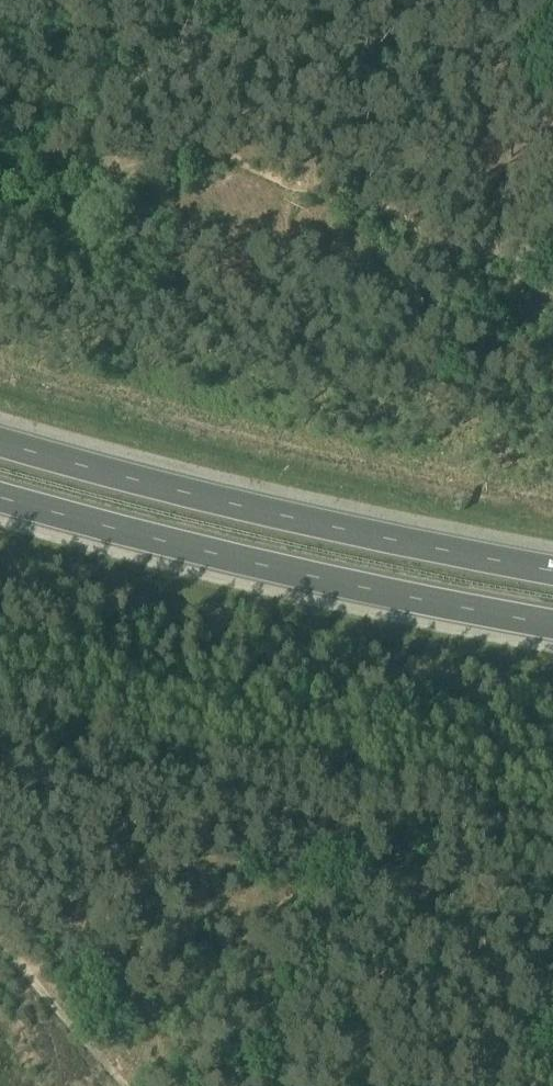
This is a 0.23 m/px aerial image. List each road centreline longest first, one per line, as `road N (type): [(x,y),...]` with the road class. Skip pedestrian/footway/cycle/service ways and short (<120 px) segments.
road 1 (trunk): [(552,569),(199,493),(0,438)]
road 2 (trunk): [(0,500),(332,583),(552,626)]

